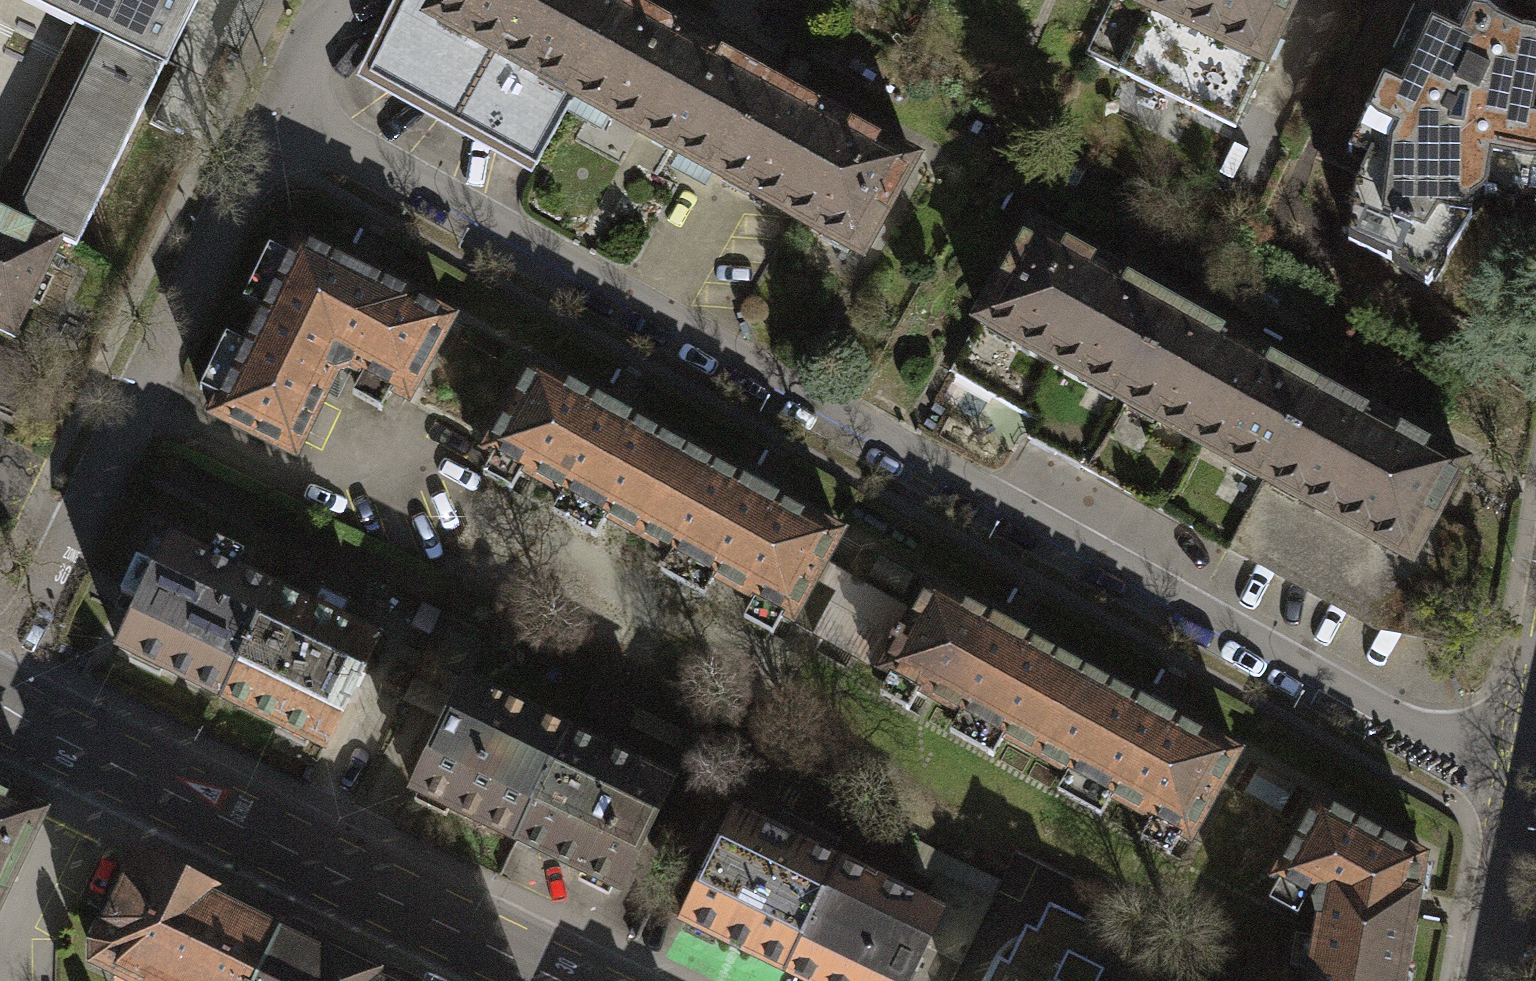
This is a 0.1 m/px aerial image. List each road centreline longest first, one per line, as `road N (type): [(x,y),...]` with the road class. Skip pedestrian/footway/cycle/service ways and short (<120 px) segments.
road 1 (residential): [(1524,789),(418,180),(271,110)]
road 2 (tertiary): [(0,703),(568,980)]
road 3 (residential): [(0,672),(271,110)]
road 4 (residential): [(1489,980),(1524,789)]
road 5 (residential): [(271,110),(342,0)]

